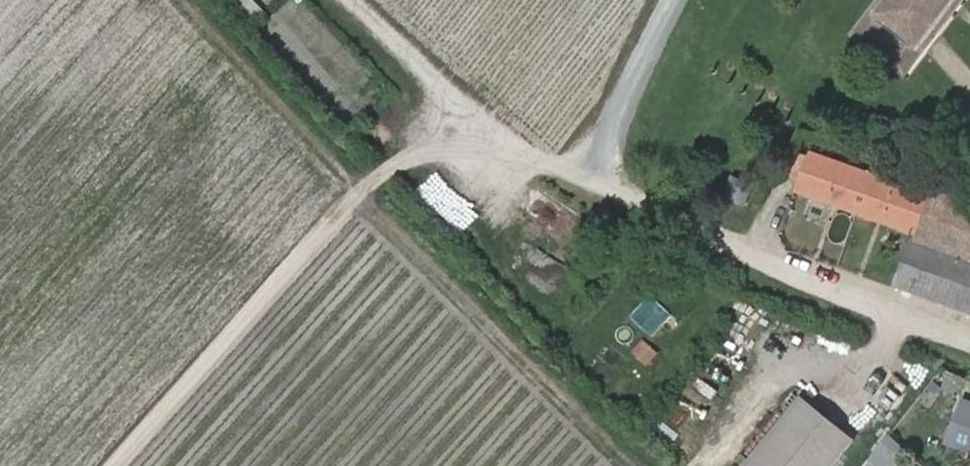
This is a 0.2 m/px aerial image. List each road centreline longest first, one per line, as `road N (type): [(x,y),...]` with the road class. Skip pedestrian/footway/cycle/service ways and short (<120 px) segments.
road 1 (track): [(359,195),(426,153),(509,150),(969,333)]
road 2 (track): [(115,465),(359,195)]
road 3 (track): [(165,0),(359,195)]
road 4 (track): [(345,0),(509,150)]
road 5 (track): [(655,0),(553,163)]

